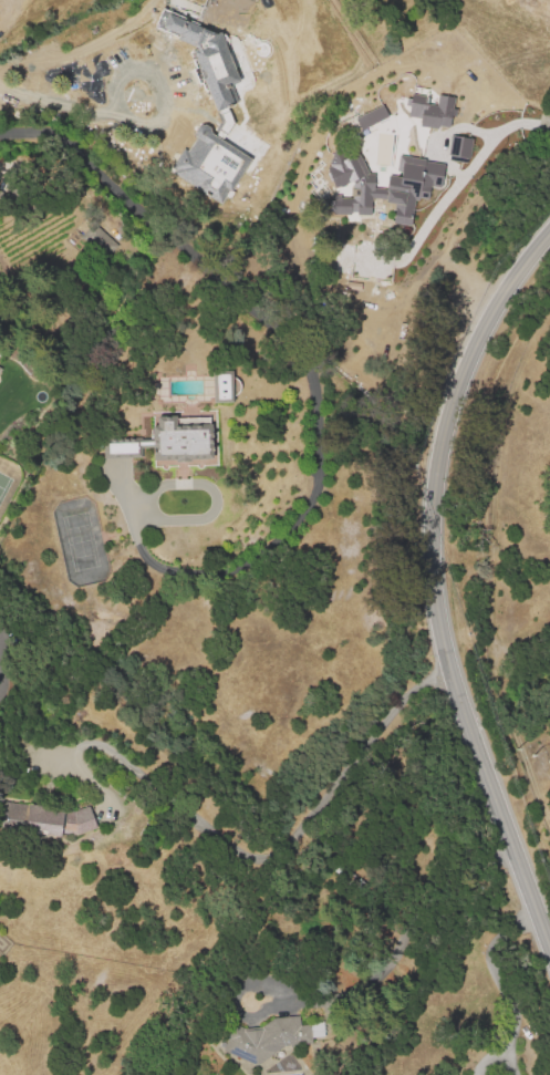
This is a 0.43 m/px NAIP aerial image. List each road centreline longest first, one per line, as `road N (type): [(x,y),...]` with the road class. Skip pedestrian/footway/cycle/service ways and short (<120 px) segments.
road 1 (secondary): [(549,228),(473,344),(452,397),(432,517),(434,593),(448,668),(549,944)]

